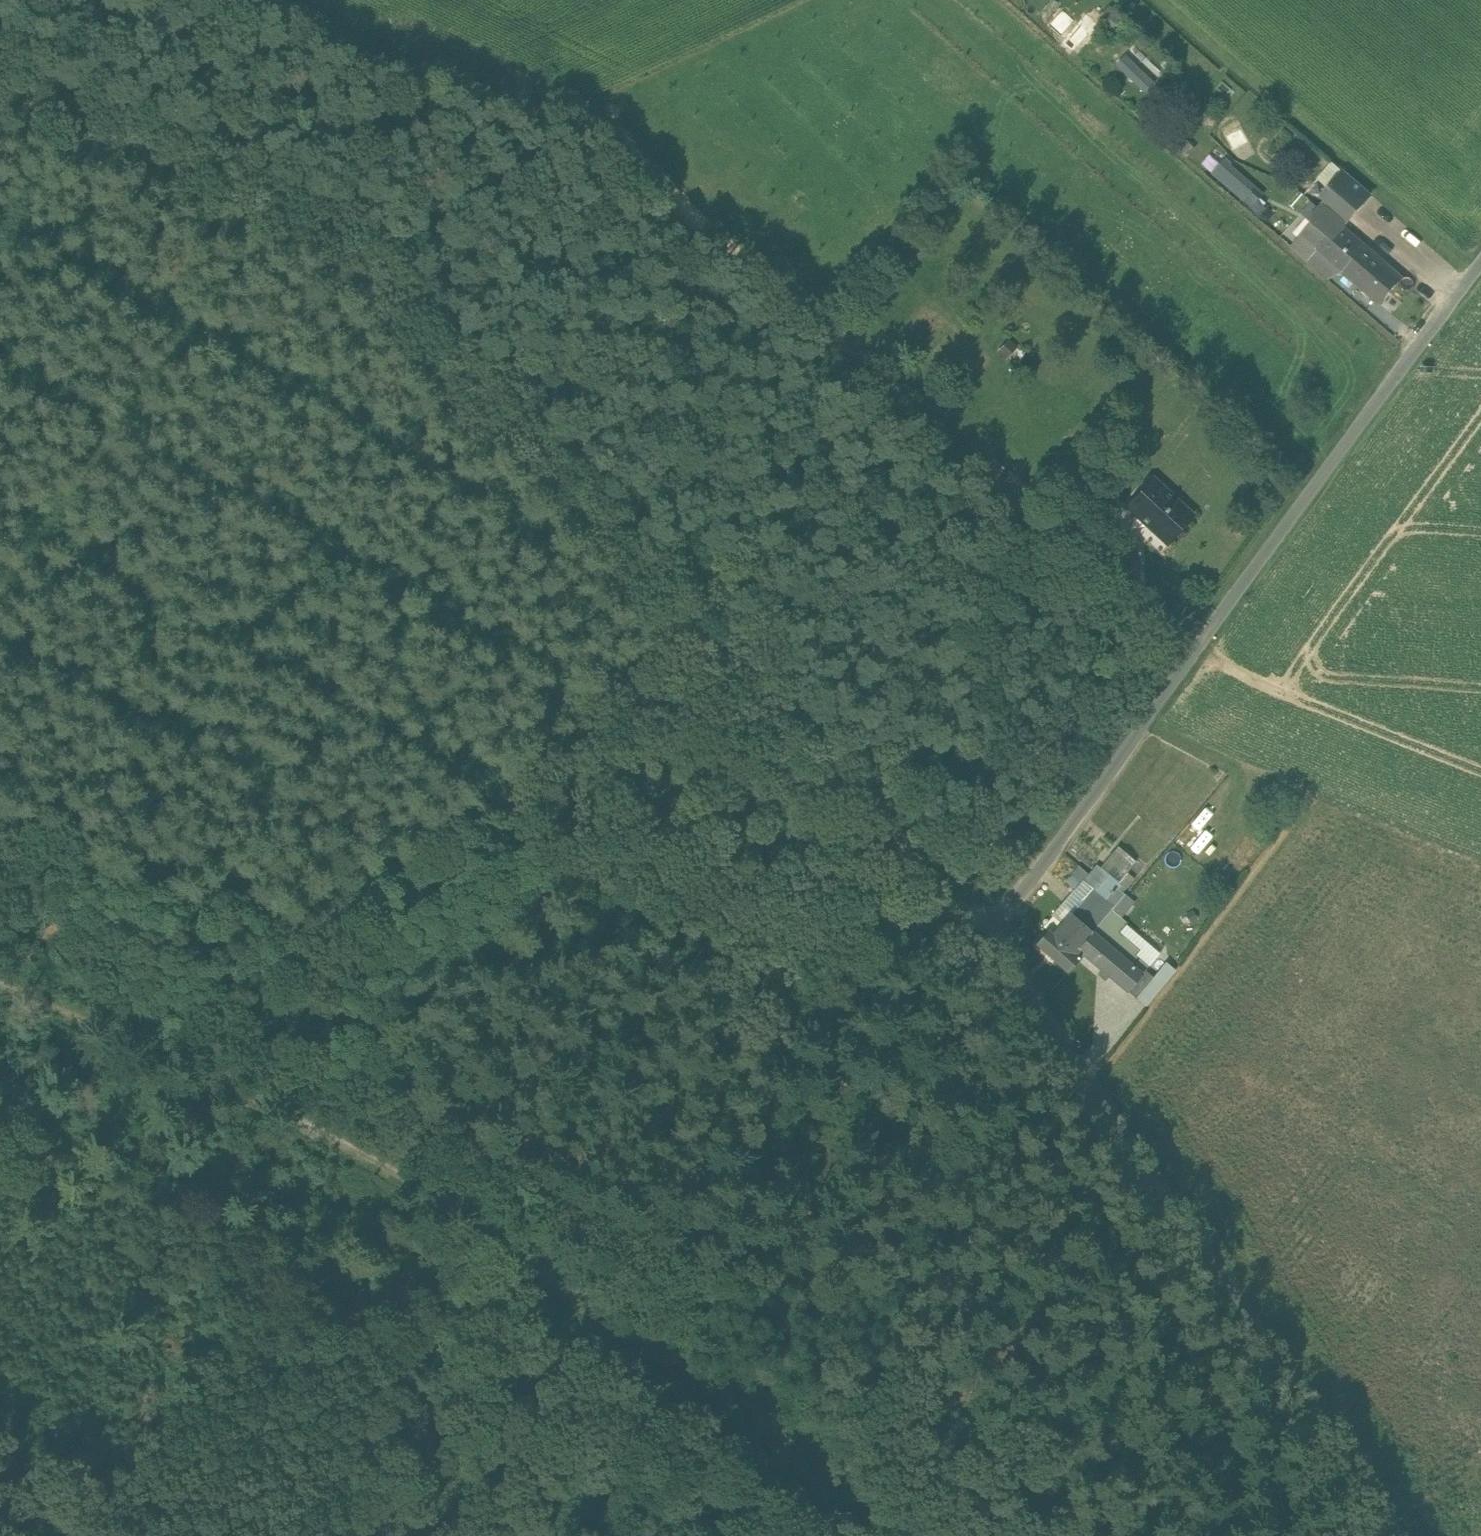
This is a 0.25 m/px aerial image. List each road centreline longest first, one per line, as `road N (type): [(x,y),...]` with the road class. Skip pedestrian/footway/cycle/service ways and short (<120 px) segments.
road 1 (unclassified): [(1405,1535),(987,931),(1480,263)]
road 2 (track): [(987,931),(688,610)]

